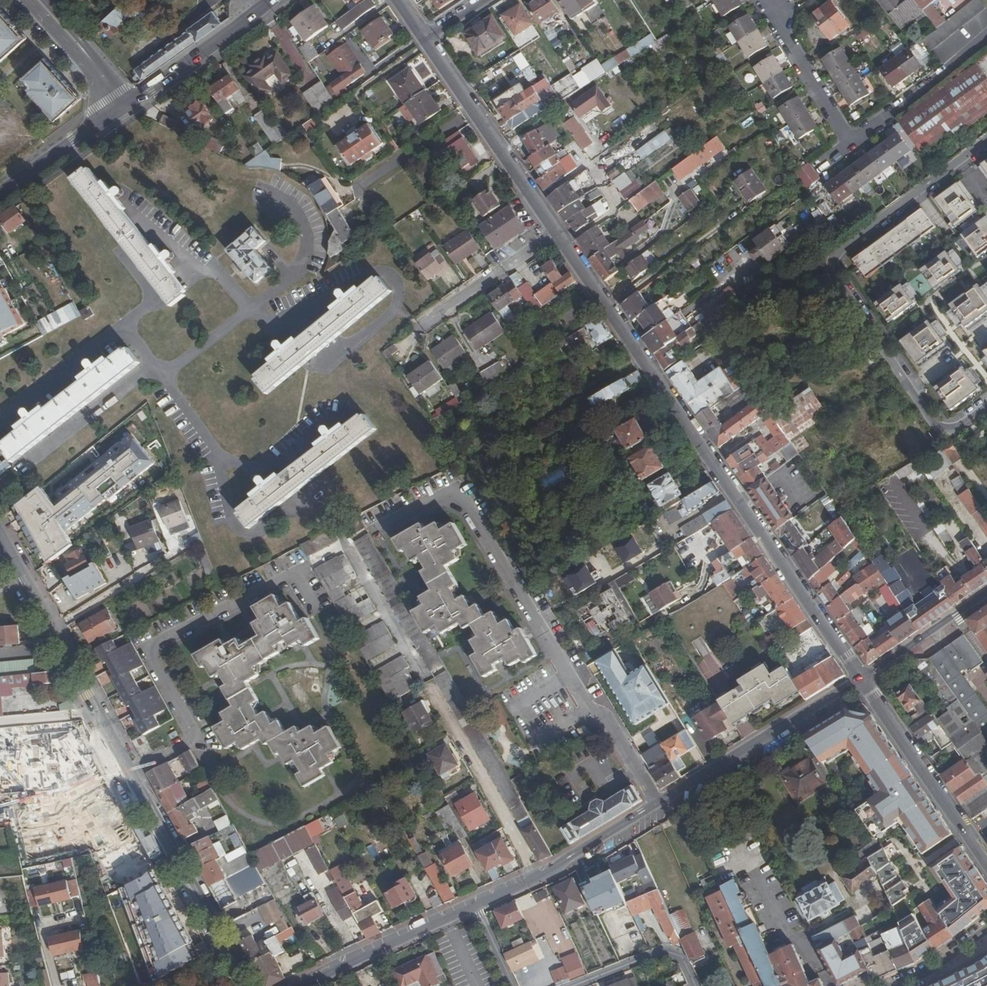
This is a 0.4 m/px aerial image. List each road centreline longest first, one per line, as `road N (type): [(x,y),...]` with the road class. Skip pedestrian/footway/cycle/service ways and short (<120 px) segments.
road 1 (residential): [(558,231),(864,678)]
road 2 (tertiary): [(246,985),(0,536)]
road 3 (unclassified): [(864,678),(599,842),(476,903)]
road 4 (residential): [(986,407),(957,427),(932,422),(831,263),(986,140)]
road 5 (residential): [(425,38),(558,231)]
road 6 (residential): [(864,678),(986,863)]
road 7 (unclassified): [(476,903),(302,985)]
road 8 (tertiary): [(119,108),(269,0)]
road 9 (residential): [(420,324),(558,231)]
road 10 (unclassified): [(698,985),(685,959),(665,950),(570,985)]
road 11 (unclassified): [(986,593),(864,678)]
road 12 (tertiary): [(119,108),(0,193)]
road 13 (tertiary): [(31,0),(119,108)]
road 14 (tertiary): [(881,985),(986,930)]

